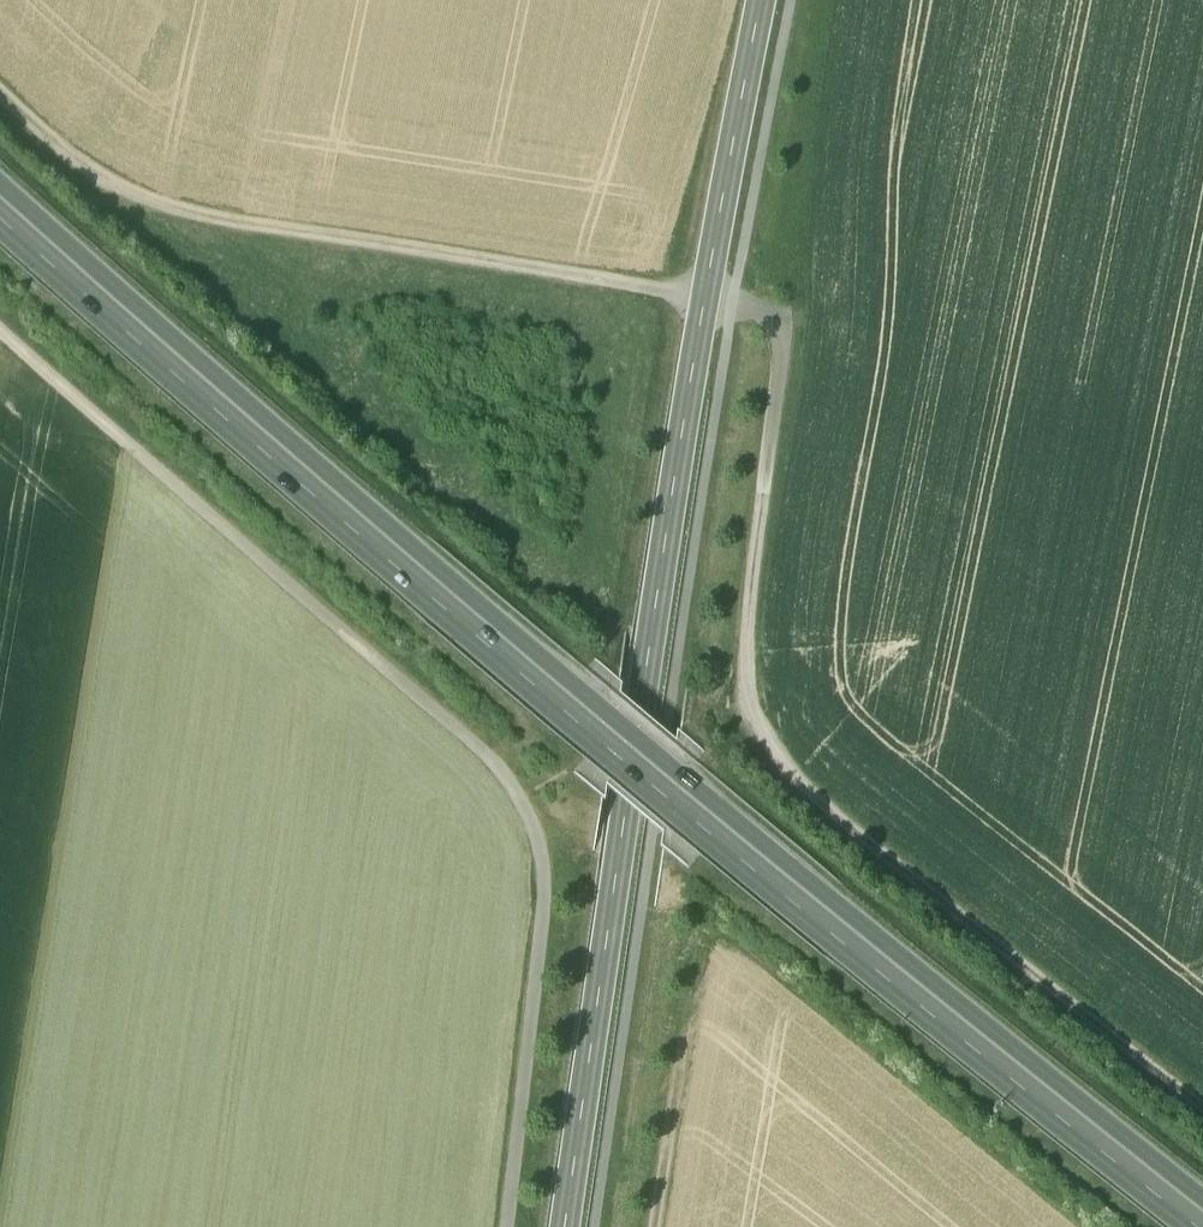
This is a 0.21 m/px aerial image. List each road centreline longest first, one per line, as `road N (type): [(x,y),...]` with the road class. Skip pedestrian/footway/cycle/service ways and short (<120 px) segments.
road 1 (track): [(1202,1105),(961,914),(750,726),(744,664),(753,544),(790,322),(709,298),(208,220),(122,197),(0,95)]
road 2 (trunk): [(0,211),(675,798),(1202,1223)]
road 3 (tertiary): [(568,1226),(638,735),(764,0)]
road 4 (track): [(509,1226),(545,926),(547,869),(523,808),(491,762),(0,333)]
road 5 (track): [(661,1226),(698,1024)]

